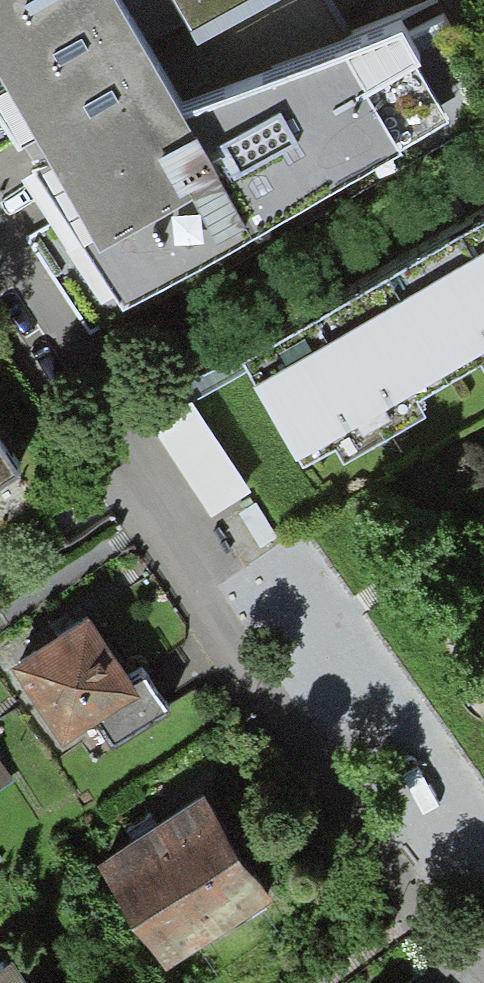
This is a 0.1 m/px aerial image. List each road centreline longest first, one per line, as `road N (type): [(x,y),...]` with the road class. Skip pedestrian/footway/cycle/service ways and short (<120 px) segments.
road 1 (residential): [(483,973),(403,892),(251,675),(197,596),(178,526),(73,366)]
road 2 (residential): [(73,366),(0,257)]

